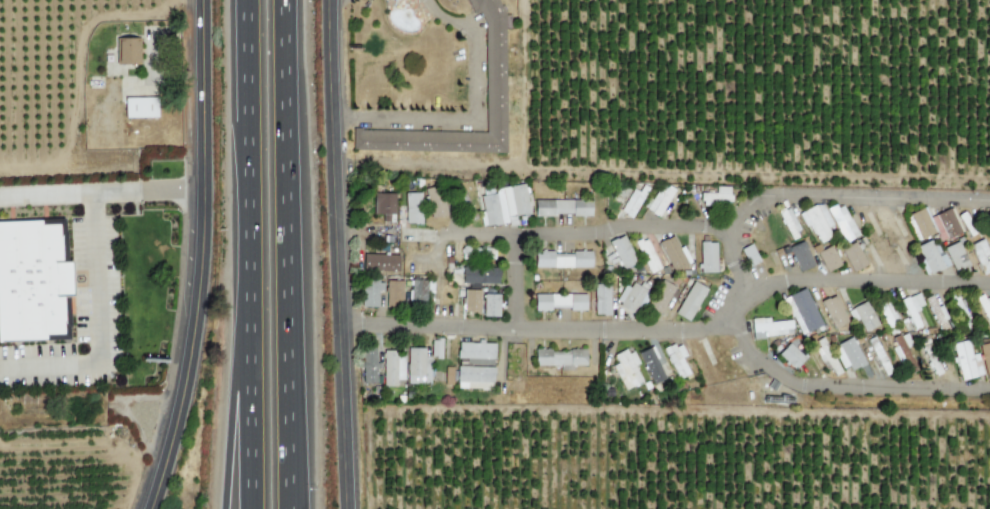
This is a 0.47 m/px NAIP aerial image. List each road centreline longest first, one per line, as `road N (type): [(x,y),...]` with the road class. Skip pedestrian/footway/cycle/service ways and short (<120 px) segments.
road 1 (tertiary): [(150,508),(172,451),(197,327),(204,0)]
road 2 (tertiary): [(329,0),(347,508)]
road 3 (motorway): [(248,0),(253,508)]
road 4 (motorway): [(291,508),(287,0)]
road 5 (residential): [(717,325),(745,286),(727,229),(760,199),(989,202)]
road 6 (residential): [(340,324),(717,325)]
road 7 (residential): [(989,387),(798,385),(717,325)]
road 8 (motorway): [(250,293),(230,508)]

